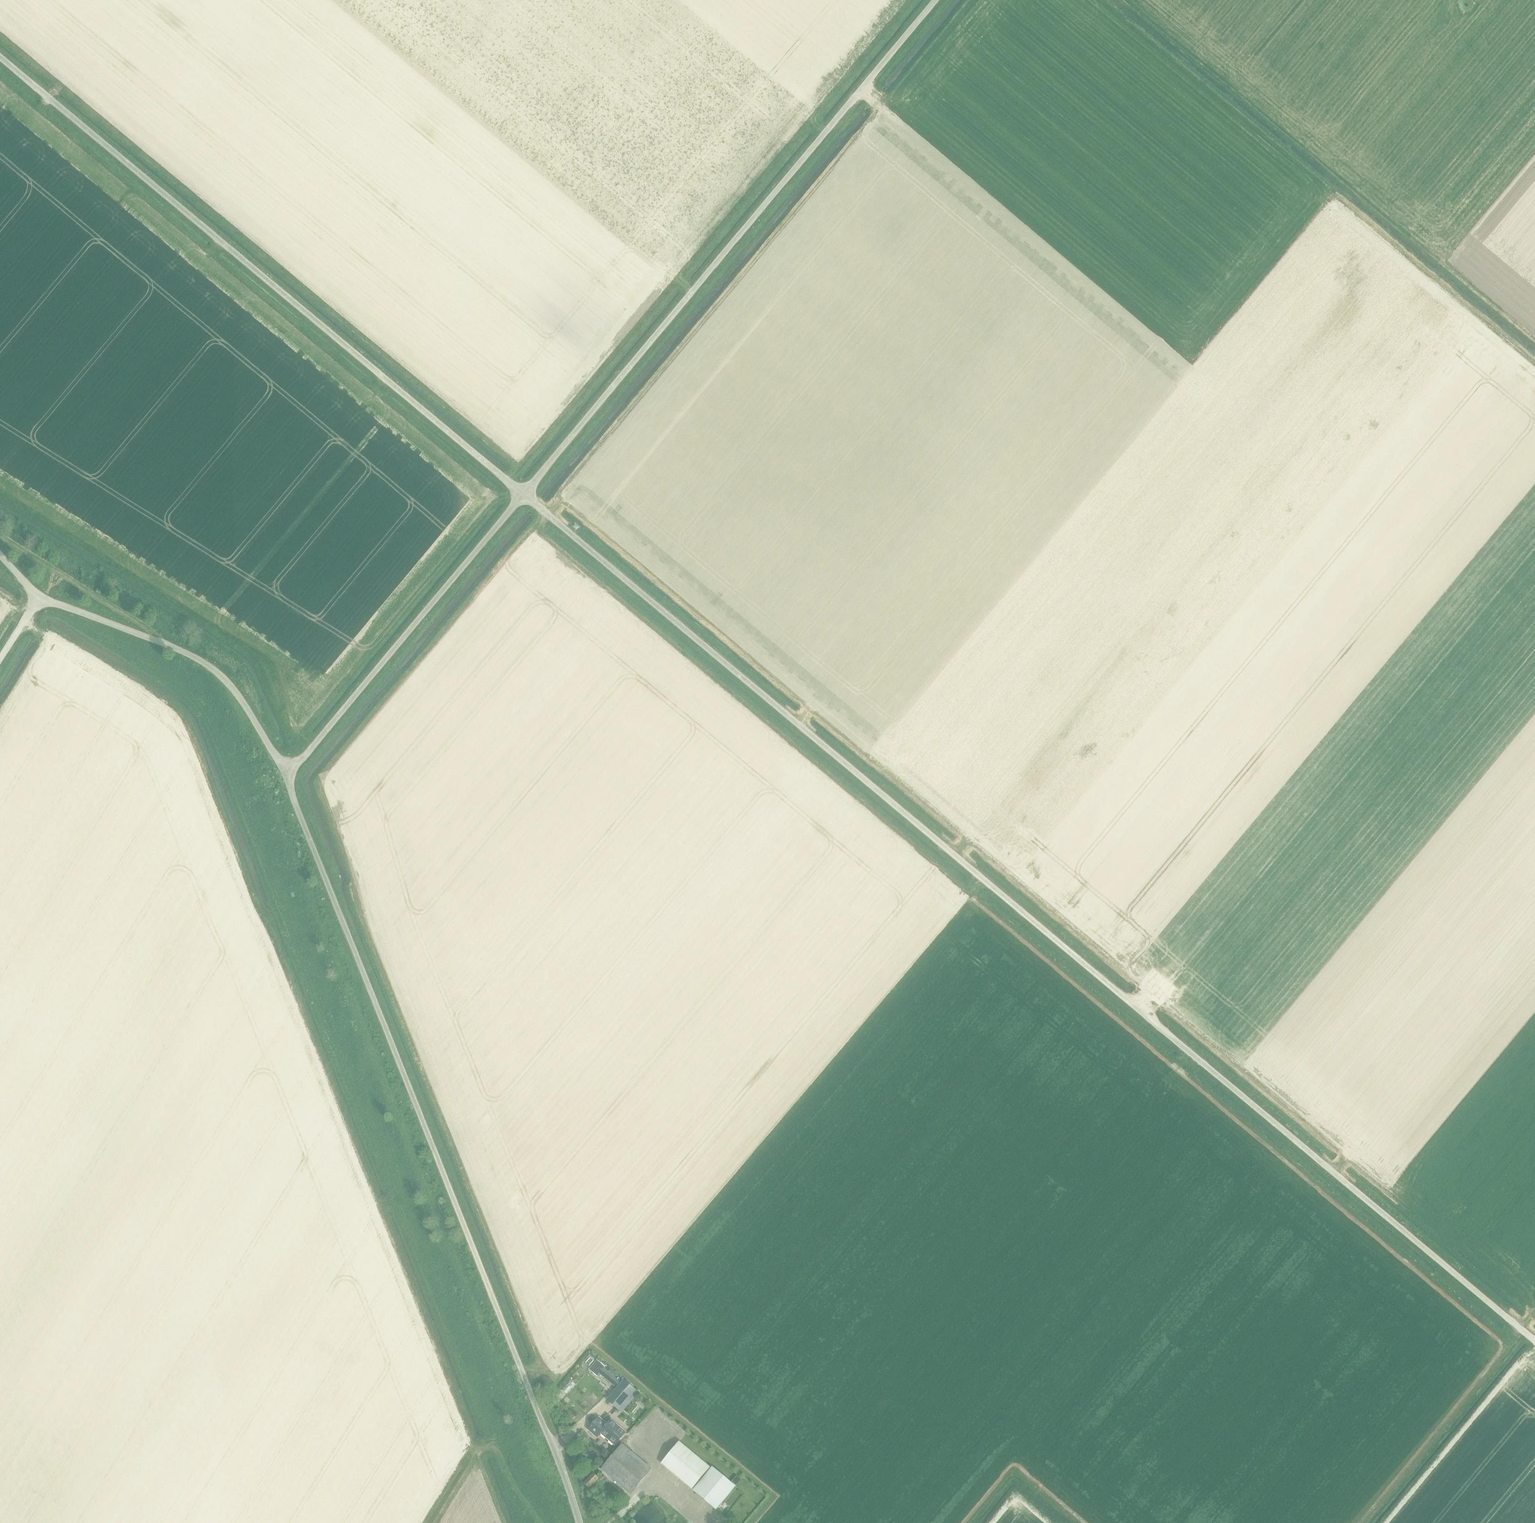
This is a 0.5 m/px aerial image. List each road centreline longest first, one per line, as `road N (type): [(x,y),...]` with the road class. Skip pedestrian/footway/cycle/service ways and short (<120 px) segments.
road 1 (unclassified): [(1534,1342),(522,495)]
road 2 (unclassified): [(576,1522),(284,771)]
road 3 (unclassified): [(522,495),(0,58)]
road 4 (unclassified): [(522,495),(937,0)]
road 5 (unclassified): [(284,771),(522,495)]
road 6 (unclassified): [(284,771),(242,702),(208,666),(38,598)]
road 7 (track): [(149,638),(0,536)]

